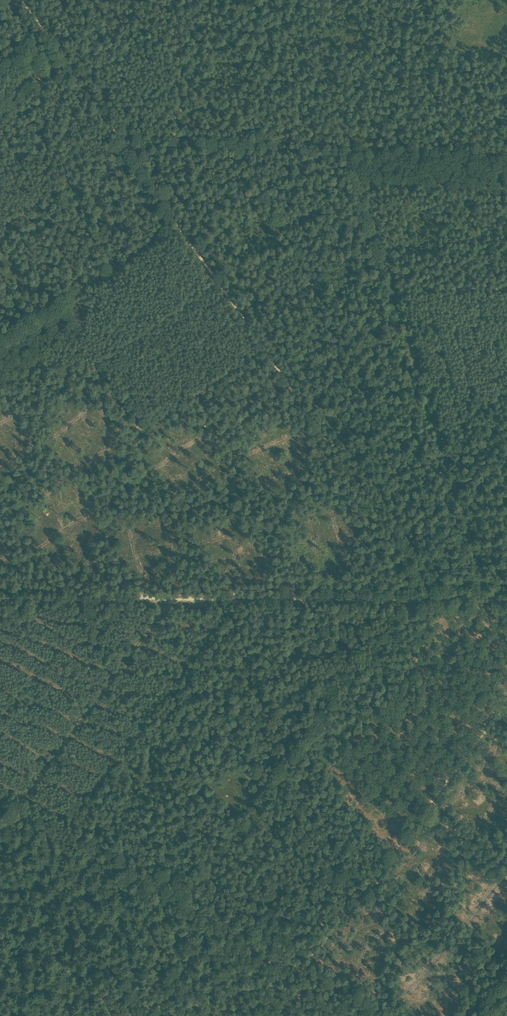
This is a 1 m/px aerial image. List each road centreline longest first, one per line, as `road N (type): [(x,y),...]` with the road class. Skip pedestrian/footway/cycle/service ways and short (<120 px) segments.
road 1 (track): [(121,136),(433,601),(0,598)]
road 2 (track): [(444,457),(393,432),(233,138),(185,135)]
road 3 (track): [(303,968),(506,706)]
road 4 (track): [(490,601),(392,286)]
road 5 (track): [(0,805),(282,957)]
road 6 (track): [(233,138),(506,154)]
road 7 (track): [(86,1015),(122,987),(225,974),(282,957),(303,968)]
road 8 (track): [(180,0),(185,135),(121,136)]
road 9 (track): [(152,239),(0,333)]
road 10 (track): [(121,136),(22,0)]
road 11 (track): [(357,178),(506,188)]
road 12 (track): [(345,145),(392,286)]

